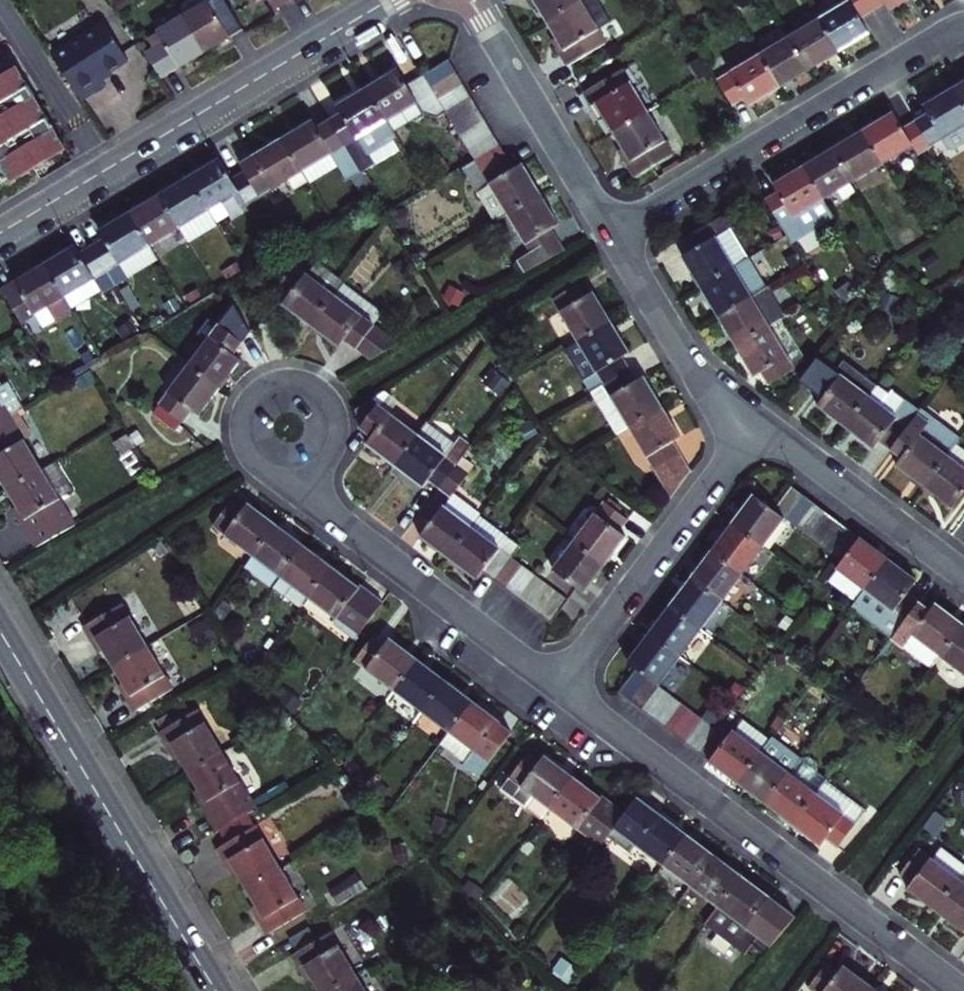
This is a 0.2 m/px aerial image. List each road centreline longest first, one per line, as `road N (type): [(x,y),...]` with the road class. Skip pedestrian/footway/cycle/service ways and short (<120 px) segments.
road 1 (residential): [(559,690),(962,990)]
road 2 (residential): [(388,0),(0,234)]
road 3 (secondary): [(215,990),(0,633)]
road 4 (residential): [(615,235),(963,26)]
road 5 (residential): [(559,690),(339,525),(311,474)]
road 6 (residential): [(756,425),(559,690)]
road 7 (residential): [(311,474),(338,447),(340,418),(321,389),(279,382),(255,397),(244,439),(258,464),(297,478)]
road 8 (residential): [(469,0),(615,235)]
road 9 (residential): [(756,425),(963,578)]
road 10 (residential): [(615,235),(701,375),(756,425)]

